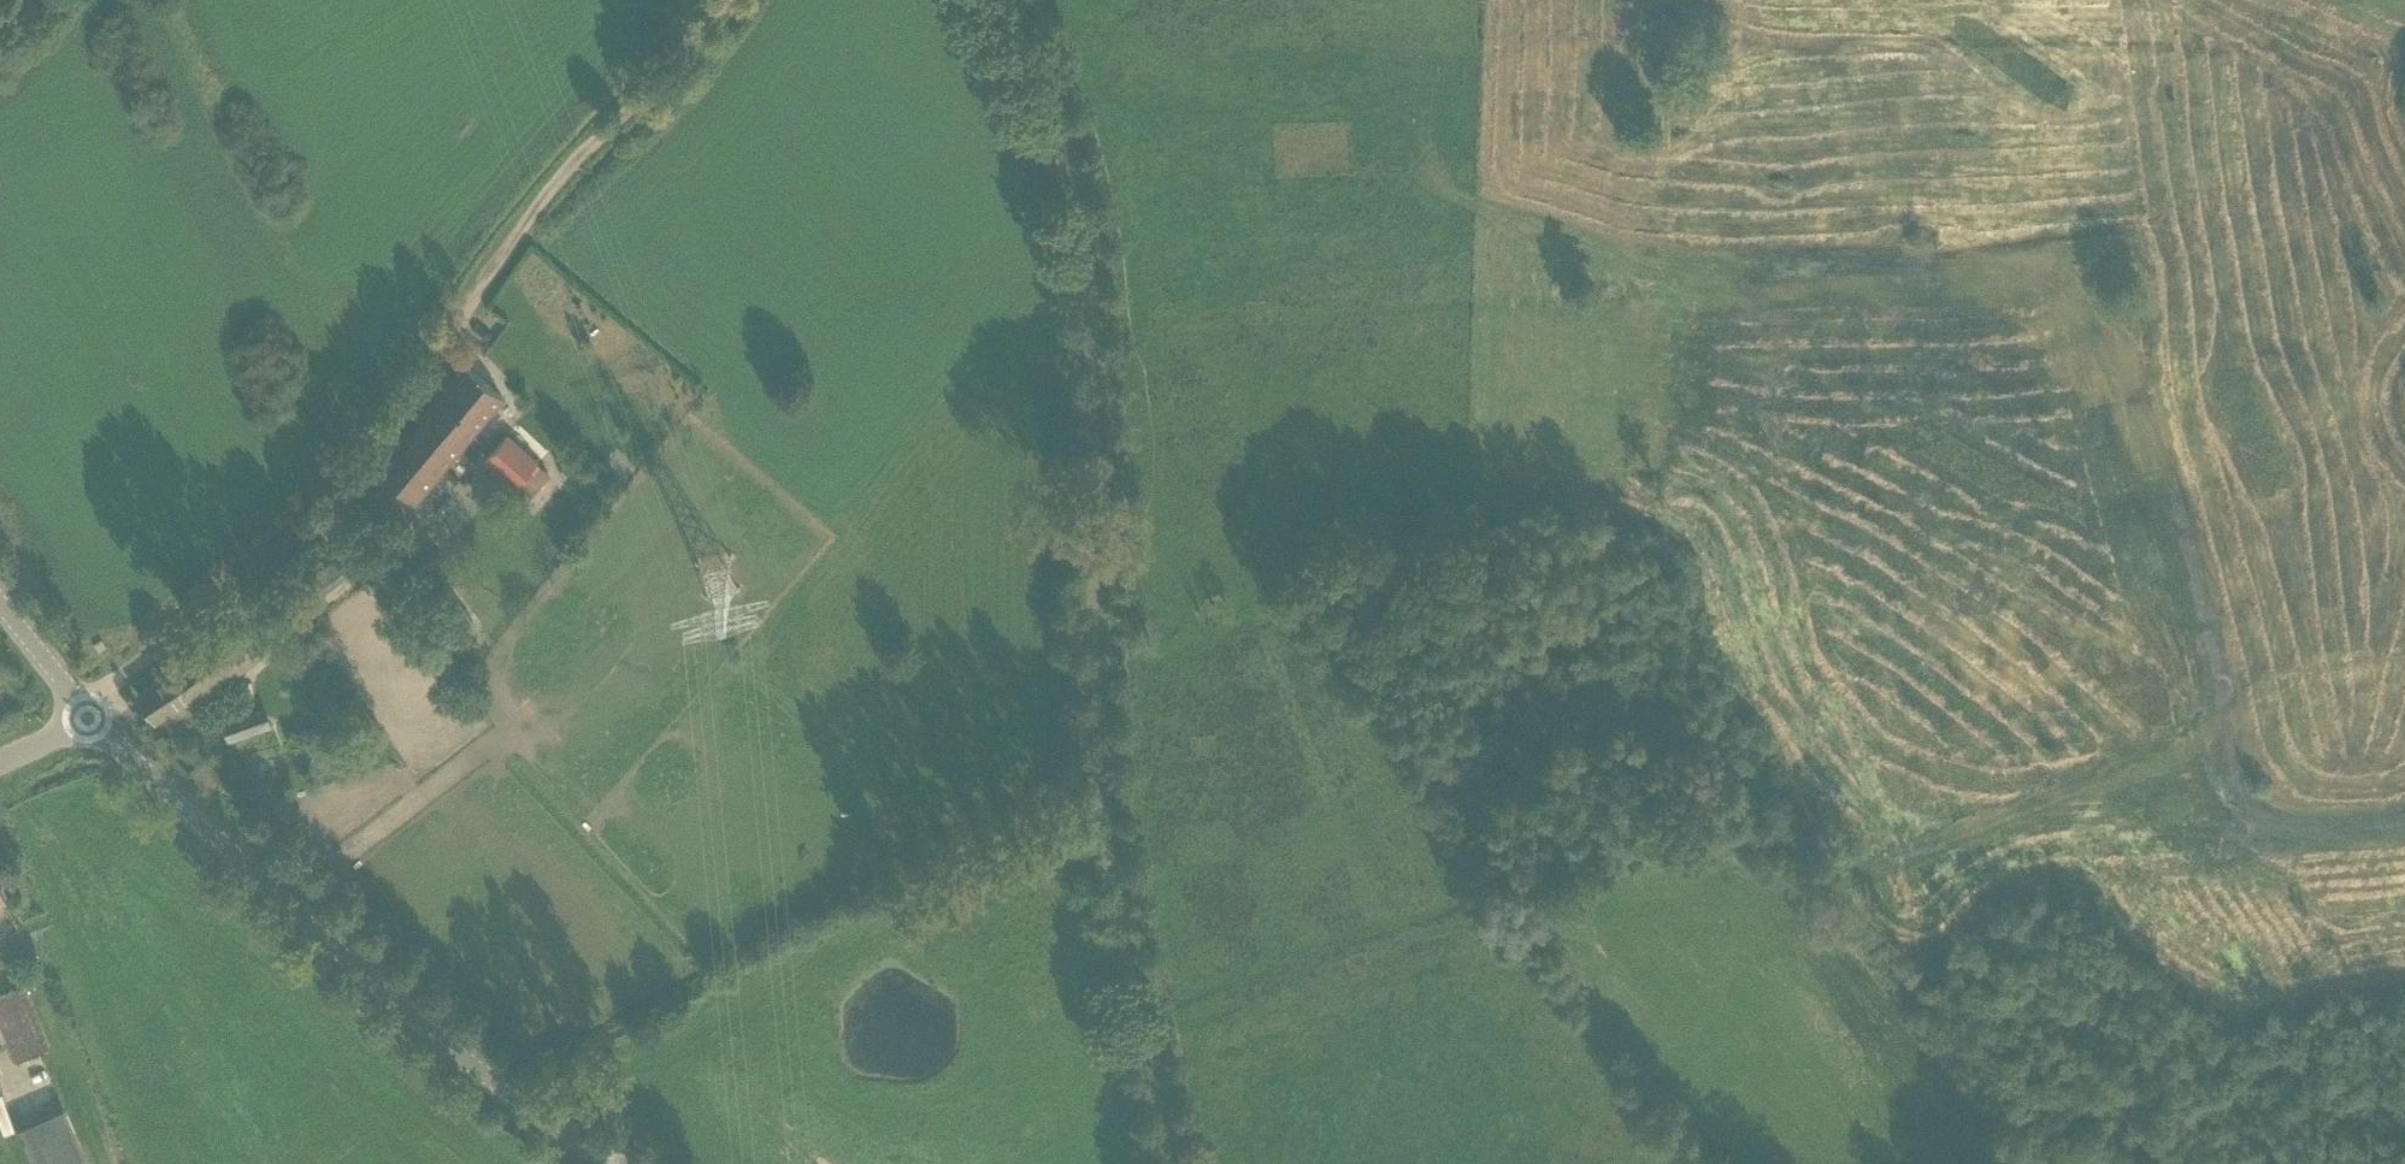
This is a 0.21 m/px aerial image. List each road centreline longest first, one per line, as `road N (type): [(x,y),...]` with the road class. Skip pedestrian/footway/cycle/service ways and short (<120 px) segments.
road 1 (track): [(726,0),(682,62),(537,211),(313,510),(227,596),(84,711)]
road 2 (tertiary): [(615,1163),(427,1033),(84,711)]
road 3 (tertiary): [(84,711),(0,599)]

